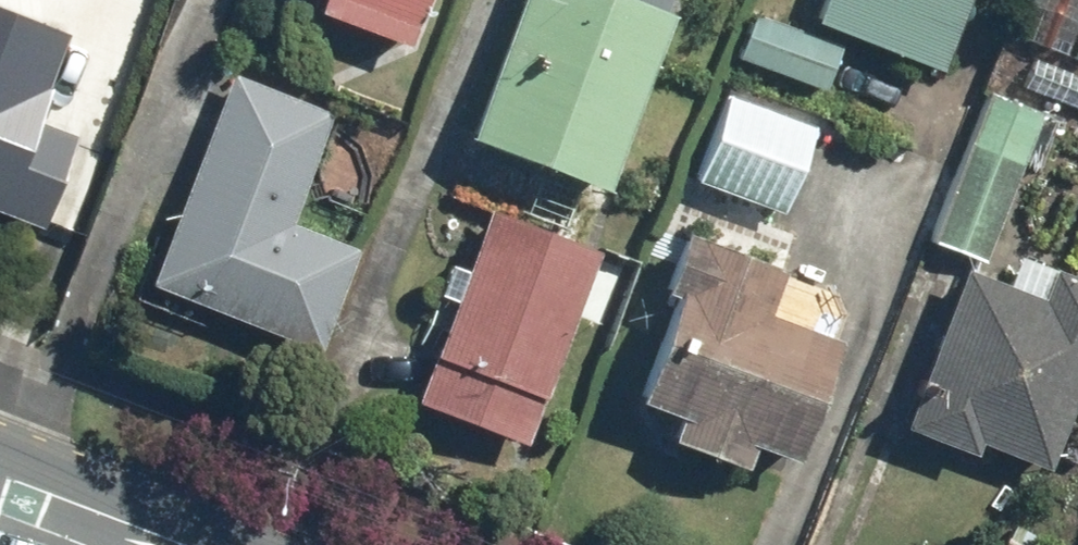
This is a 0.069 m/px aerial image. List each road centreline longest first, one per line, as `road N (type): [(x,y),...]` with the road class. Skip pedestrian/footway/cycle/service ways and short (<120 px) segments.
road 1 (primary): [(0,485),(154,544)]

